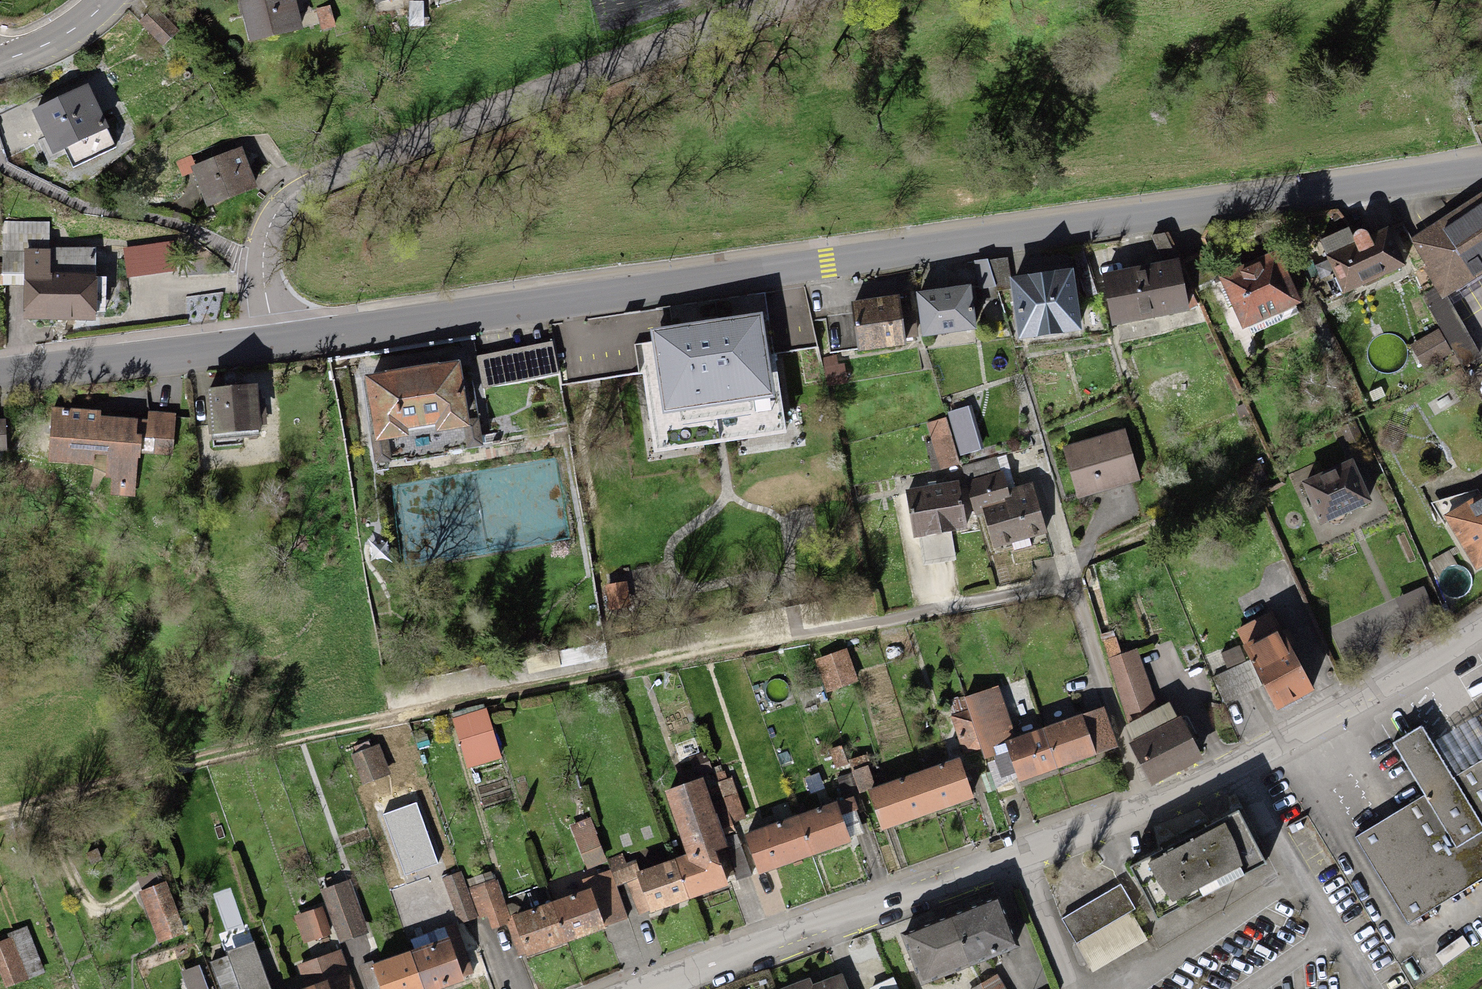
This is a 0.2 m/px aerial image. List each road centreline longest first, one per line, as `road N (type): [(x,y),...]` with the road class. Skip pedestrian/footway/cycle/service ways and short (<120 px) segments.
road 1 (secondary): [(1481,173),(266,342)]
road 2 (track): [(1069,580),(978,606),(306,739),(14,816)]
road 3 (residential): [(1481,628),(1218,776),(649,988)]
road 4 (residential): [(784,0),(288,197),(265,245),(266,342)]
road 5 (secondary): [(266,342),(0,373)]
road 6 (track): [(102,923),(36,821),(0,819)]
road 7 (secondary): [(2,67),(48,46),(107,0)]

